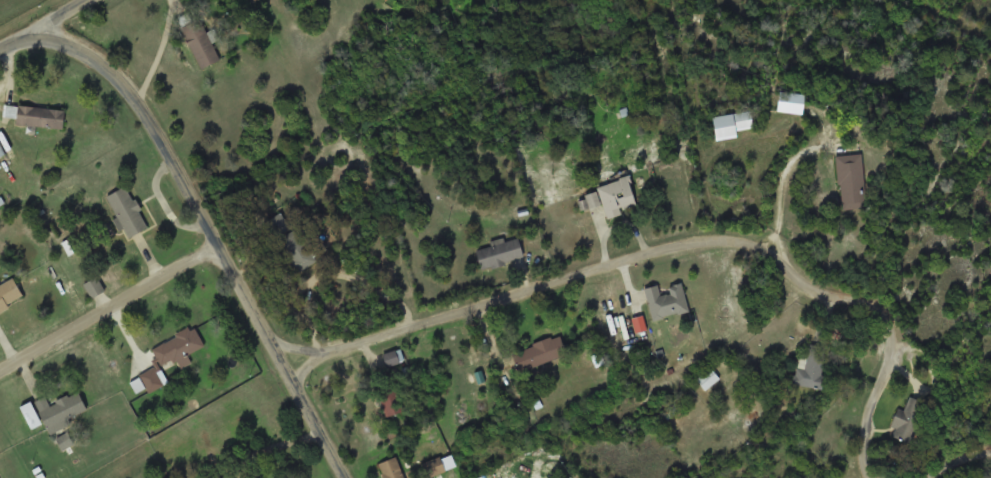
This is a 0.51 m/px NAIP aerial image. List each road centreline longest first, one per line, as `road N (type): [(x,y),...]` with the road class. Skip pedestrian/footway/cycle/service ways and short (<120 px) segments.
road 1 (residential): [(899,331),(826,306),(760,239),(657,252),(339,354),(274,348)]
road 2 (residential): [(0,58),(51,32),(147,109),(342,477)]
road 3 (residential): [(0,372),(224,253)]

